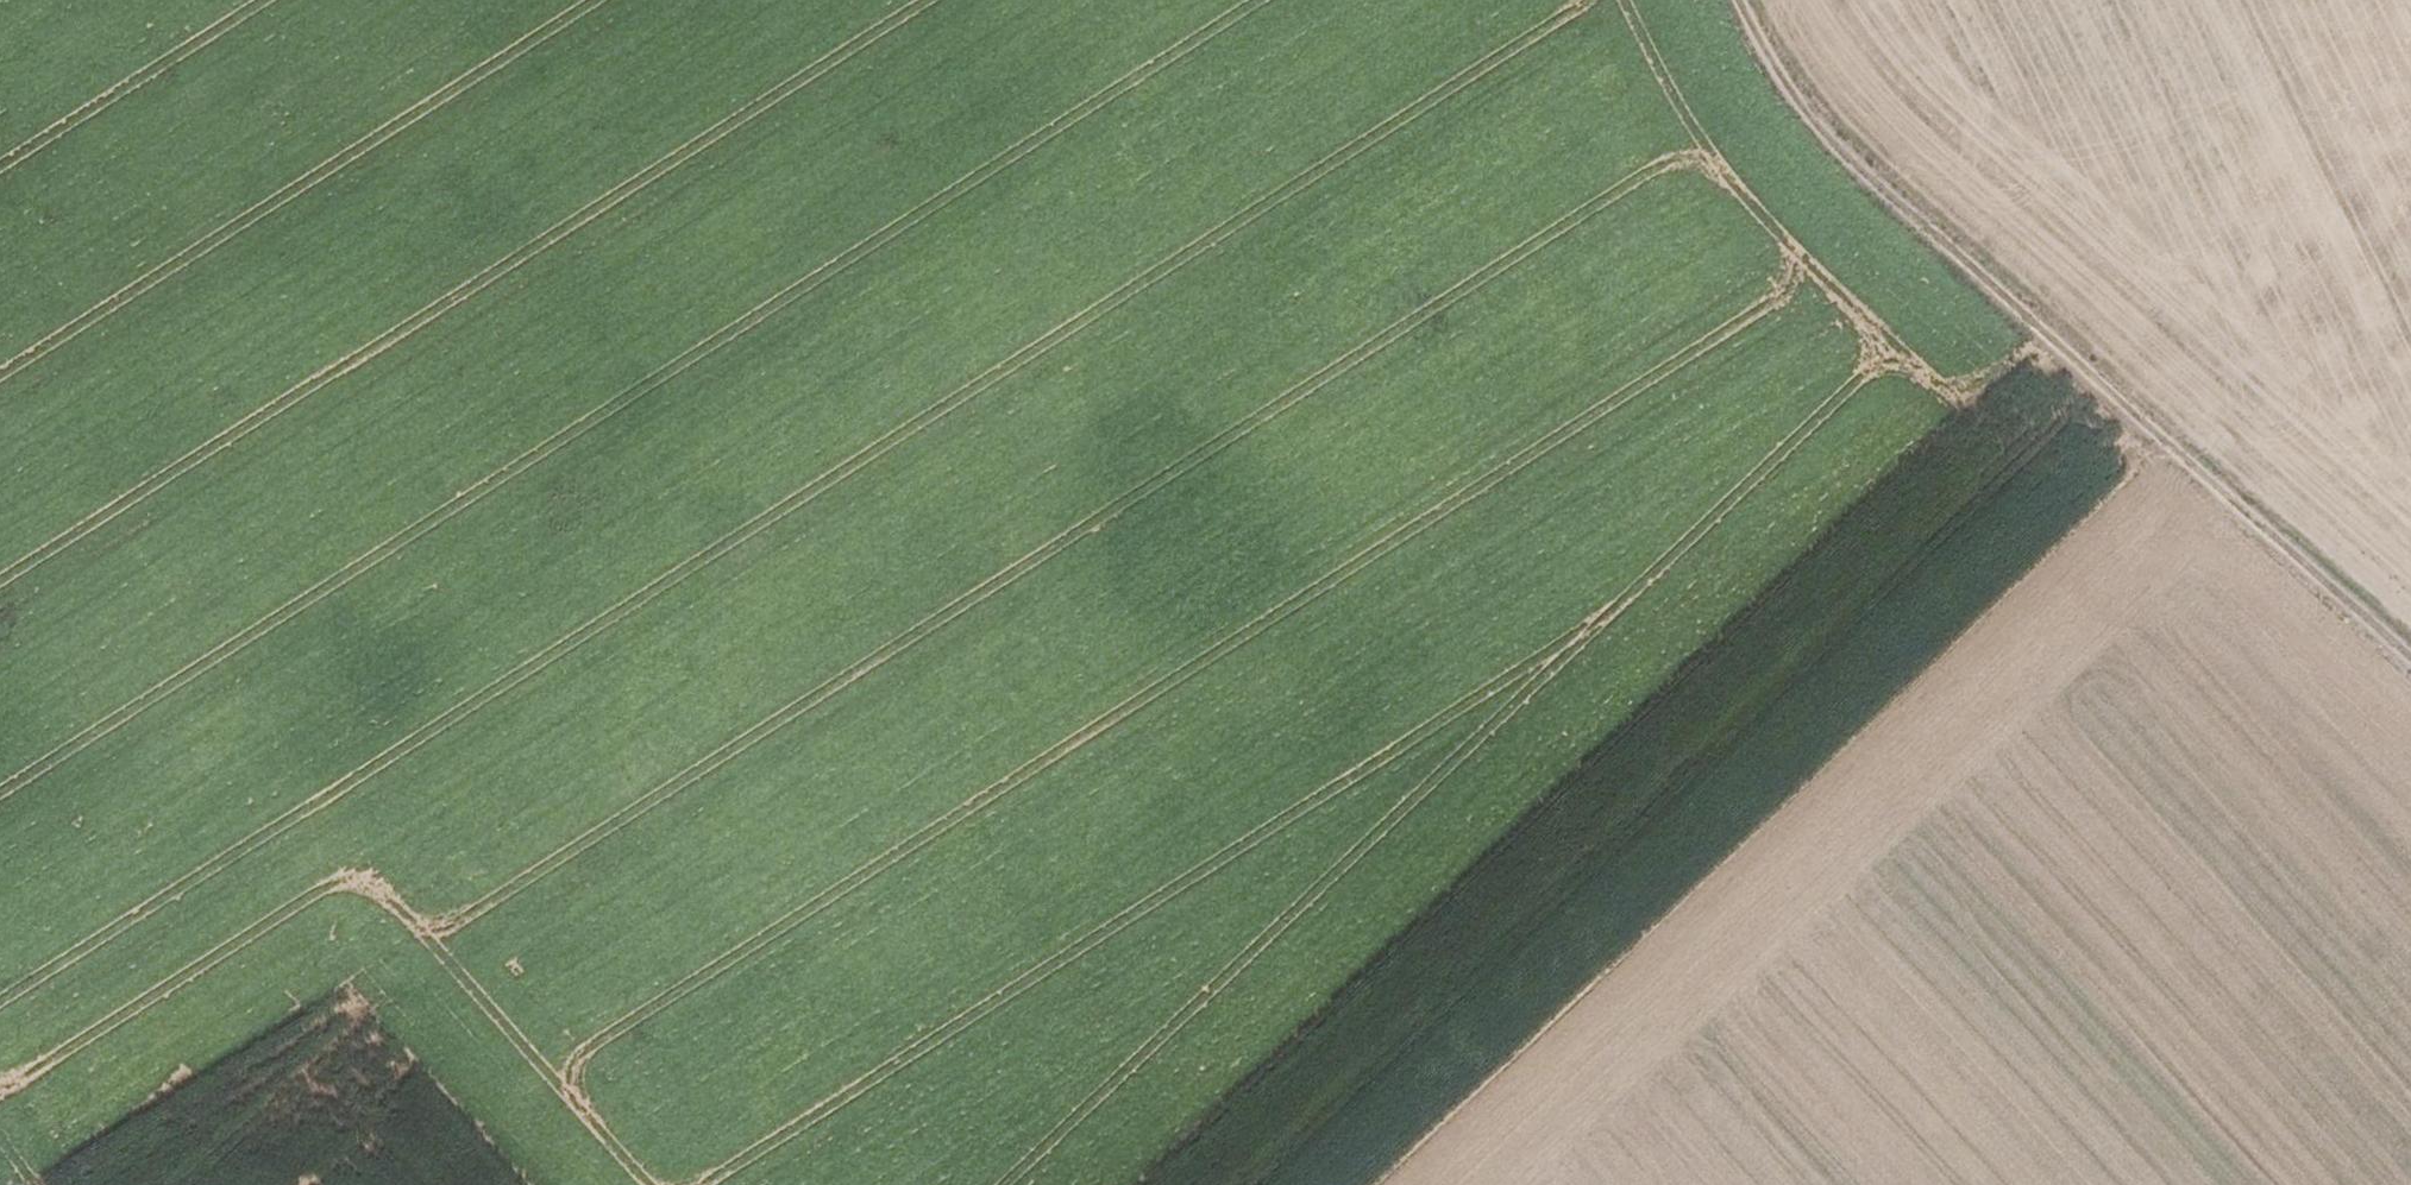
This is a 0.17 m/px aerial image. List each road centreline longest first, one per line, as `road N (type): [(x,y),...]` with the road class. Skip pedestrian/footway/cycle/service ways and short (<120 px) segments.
road 1 (track): [(1740,0),(1800,106),(1874,182),(2410,663)]

